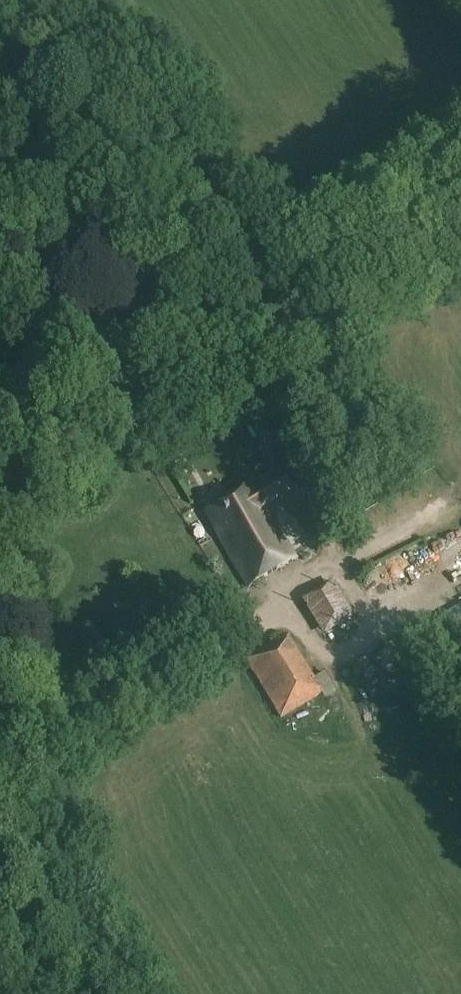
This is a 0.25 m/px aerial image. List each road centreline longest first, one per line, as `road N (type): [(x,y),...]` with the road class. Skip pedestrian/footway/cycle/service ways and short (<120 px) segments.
road 1 (track): [(460,211),(39,461),(10,485),(2,504),(8,599),(0,663)]
road 2 (track): [(271,327),(296,462),(326,544),(317,579),(0,789)]
road 3 (track): [(289,315),(91,0)]
road 4 (track): [(326,561),(454,504)]

